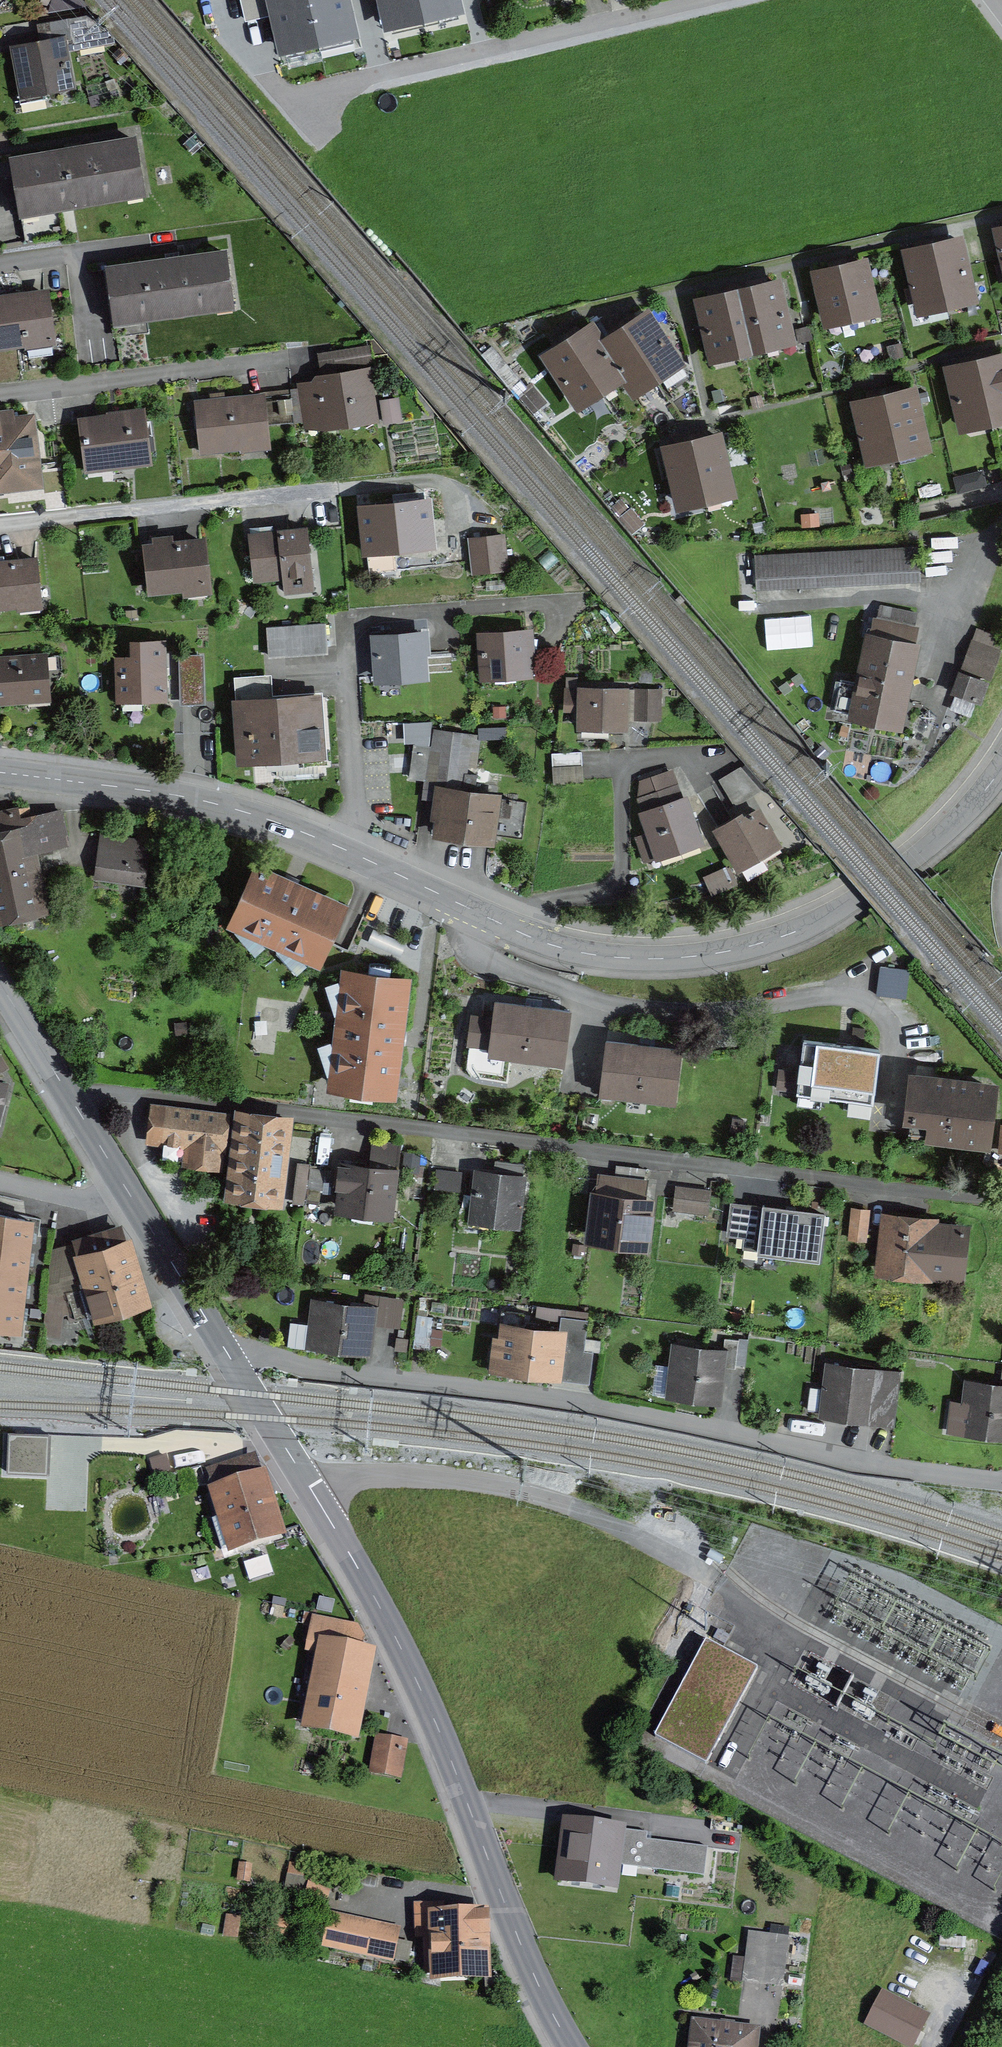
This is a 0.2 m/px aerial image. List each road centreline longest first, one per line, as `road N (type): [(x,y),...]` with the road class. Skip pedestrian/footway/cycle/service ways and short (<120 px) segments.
road 1 (unclassified): [(1001,768),(943,834),(834,912),(756,945),(657,959),(551,945),(318,838),(212,803),(0,773)]
road 2 (residential): [(64,1087),(1001,1201)]
road 3 (residential): [(227,1352),(1001,1482)]
road 4 (unclassified): [(572,2046),(520,1941),(400,1646),(227,1352)]
road 5 (residential): [(713,0),(305,100),(262,51),(252,11)]
road 6 (residential): [(0,524),(342,488)]
road 7 (residential): [(0,394),(286,358)]
road 8 (unclassified): [(227,1352),(140,1211)]
road 9 (unclassified): [(140,1211),(64,1087)]
road 10 (residential): [(140,1211),(0,1181)]
road 11 (unclassified): [(64,1087),(0,983)]

